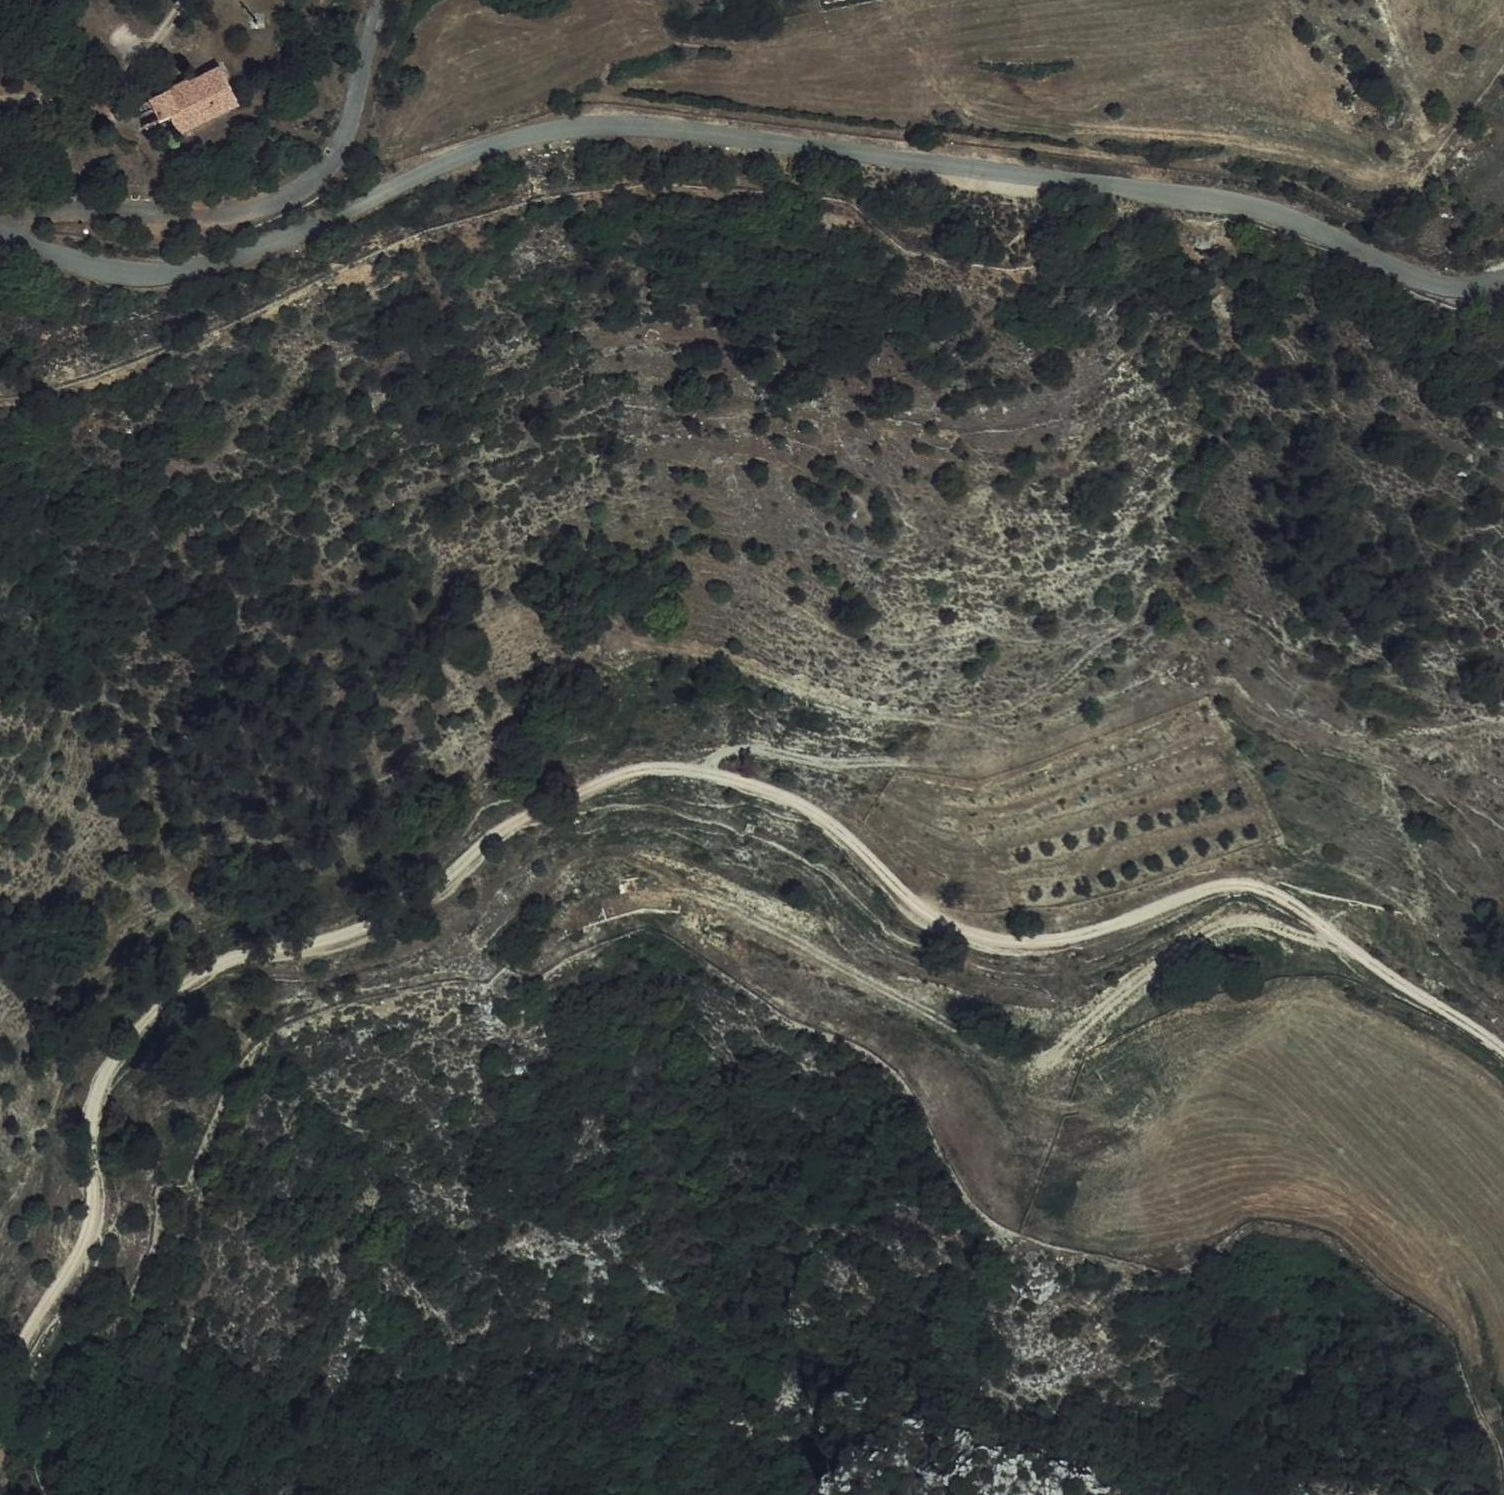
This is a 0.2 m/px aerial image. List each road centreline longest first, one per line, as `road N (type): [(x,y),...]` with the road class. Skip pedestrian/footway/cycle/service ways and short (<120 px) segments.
road 1 (track): [(0,1429),(26,1347),(93,1212),(89,1120),(115,1062),(174,995),(223,965),(341,936),(401,907),(491,834),(635,772),(772,794),(818,815),(959,931),(1036,945),(1113,930),(1220,888),(1254,886),(1503,1053)]
road 2 (unclassified): [(1503,275),(1442,278),(1211,198),(718,133),(590,124),(506,141),(214,260),(109,272),(0,234)]

